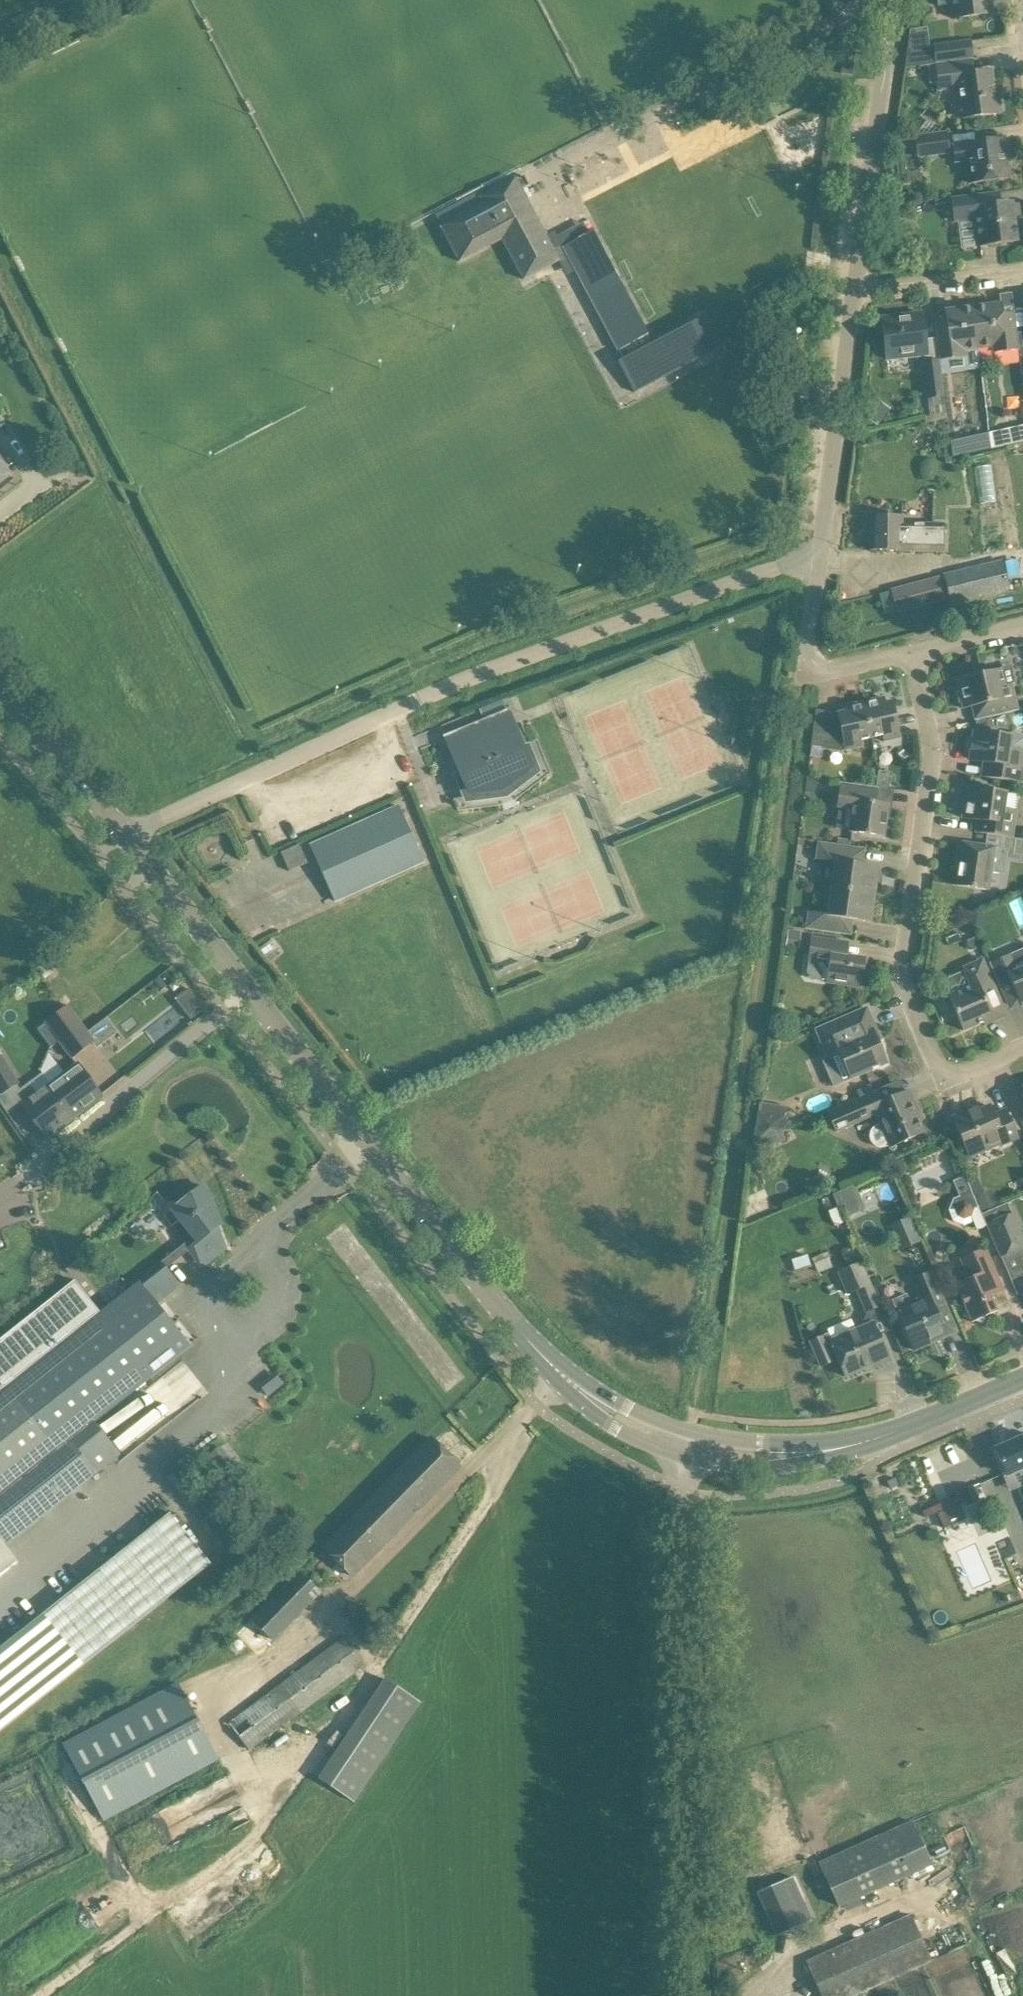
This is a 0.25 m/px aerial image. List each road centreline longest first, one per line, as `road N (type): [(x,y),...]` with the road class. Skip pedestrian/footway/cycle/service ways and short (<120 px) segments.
road 1 (residential): [(820,551),(486,669),(125,837)]
road 2 (tertiary): [(596,1400),(549,1366),(125,837)]
road 3 (unclassified): [(686,1995),(686,1455)]
road 4 (residential): [(1022,1048),(945,1082),(906,992),(931,762),(913,652)]
road 5 (residential): [(858,284),(894,0)]
road 6 (residential): [(820,551),(858,284)]
road 7 (tertiary): [(789,1457),(847,1450),(1022,1378)]
road 8 (residential): [(913,652),(801,675),(820,551)]
road 9 (tertiary): [(125,837),(0,699)]
road 10 (residential): [(858,284),(1022,269)]

